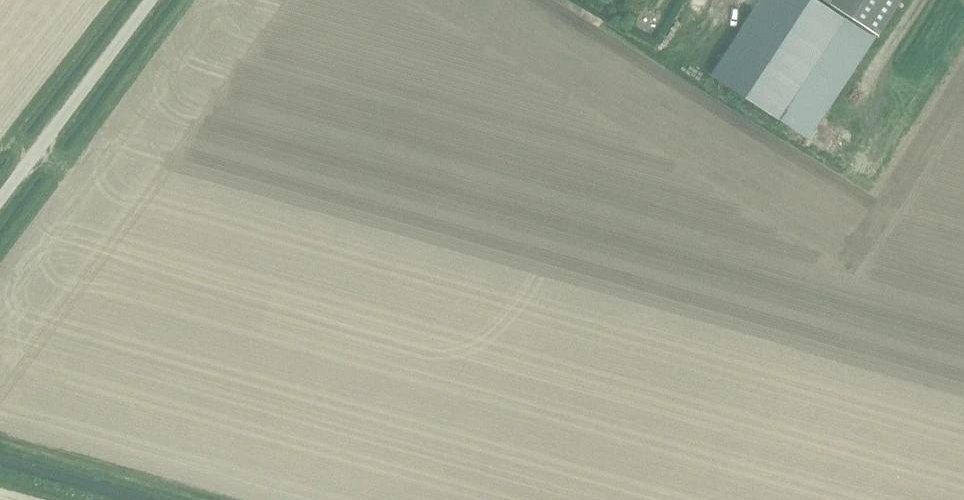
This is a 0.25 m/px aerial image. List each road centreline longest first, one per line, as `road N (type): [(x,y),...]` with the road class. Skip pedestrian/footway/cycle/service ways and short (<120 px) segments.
road 1 (unclassified): [(0,198),(151,0)]

